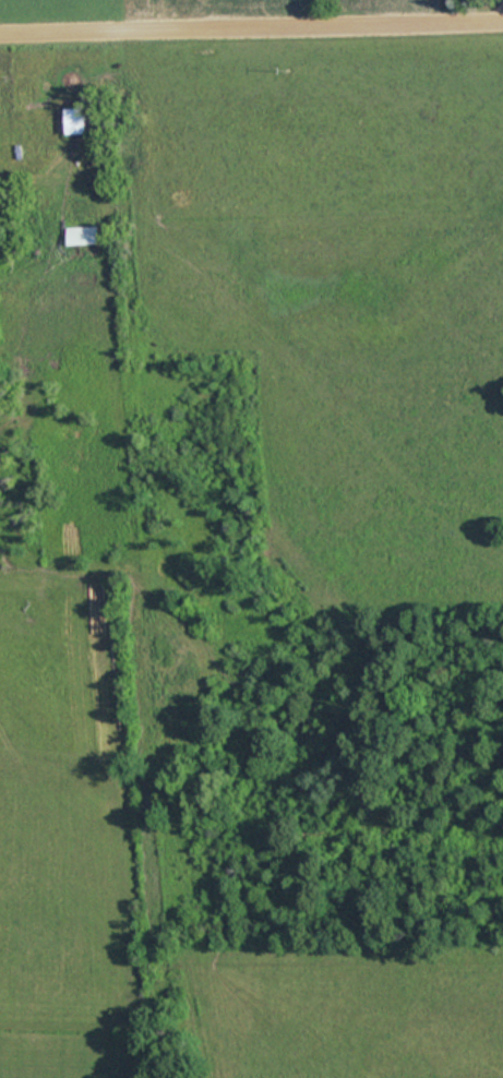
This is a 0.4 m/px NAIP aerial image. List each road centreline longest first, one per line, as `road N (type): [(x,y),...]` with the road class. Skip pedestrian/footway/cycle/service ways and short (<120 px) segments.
road 1 (residential): [(502,19),(0,32)]

